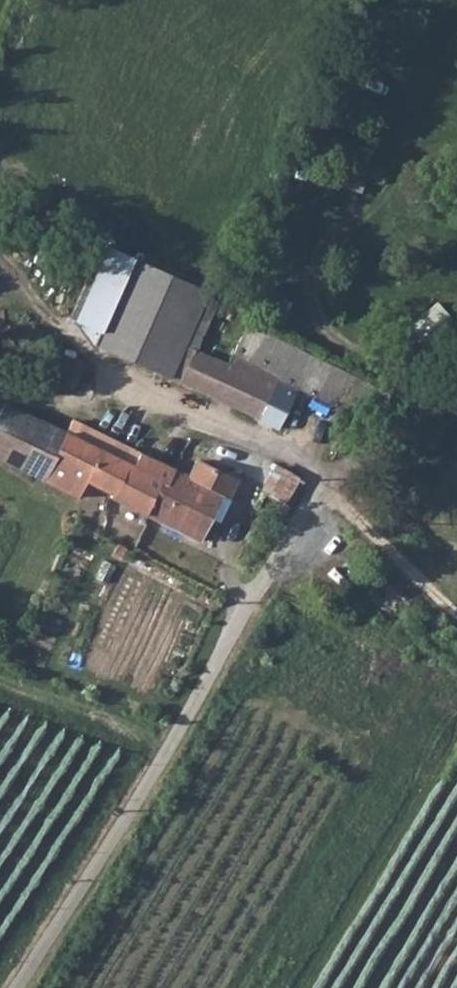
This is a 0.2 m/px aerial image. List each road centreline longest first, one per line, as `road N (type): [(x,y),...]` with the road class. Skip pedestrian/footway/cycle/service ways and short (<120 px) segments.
road 1 (unclassified): [(19,987),(124,826),(321,484),(291,457),(108,381)]
road 2 (track): [(321,484),(456,613)]

